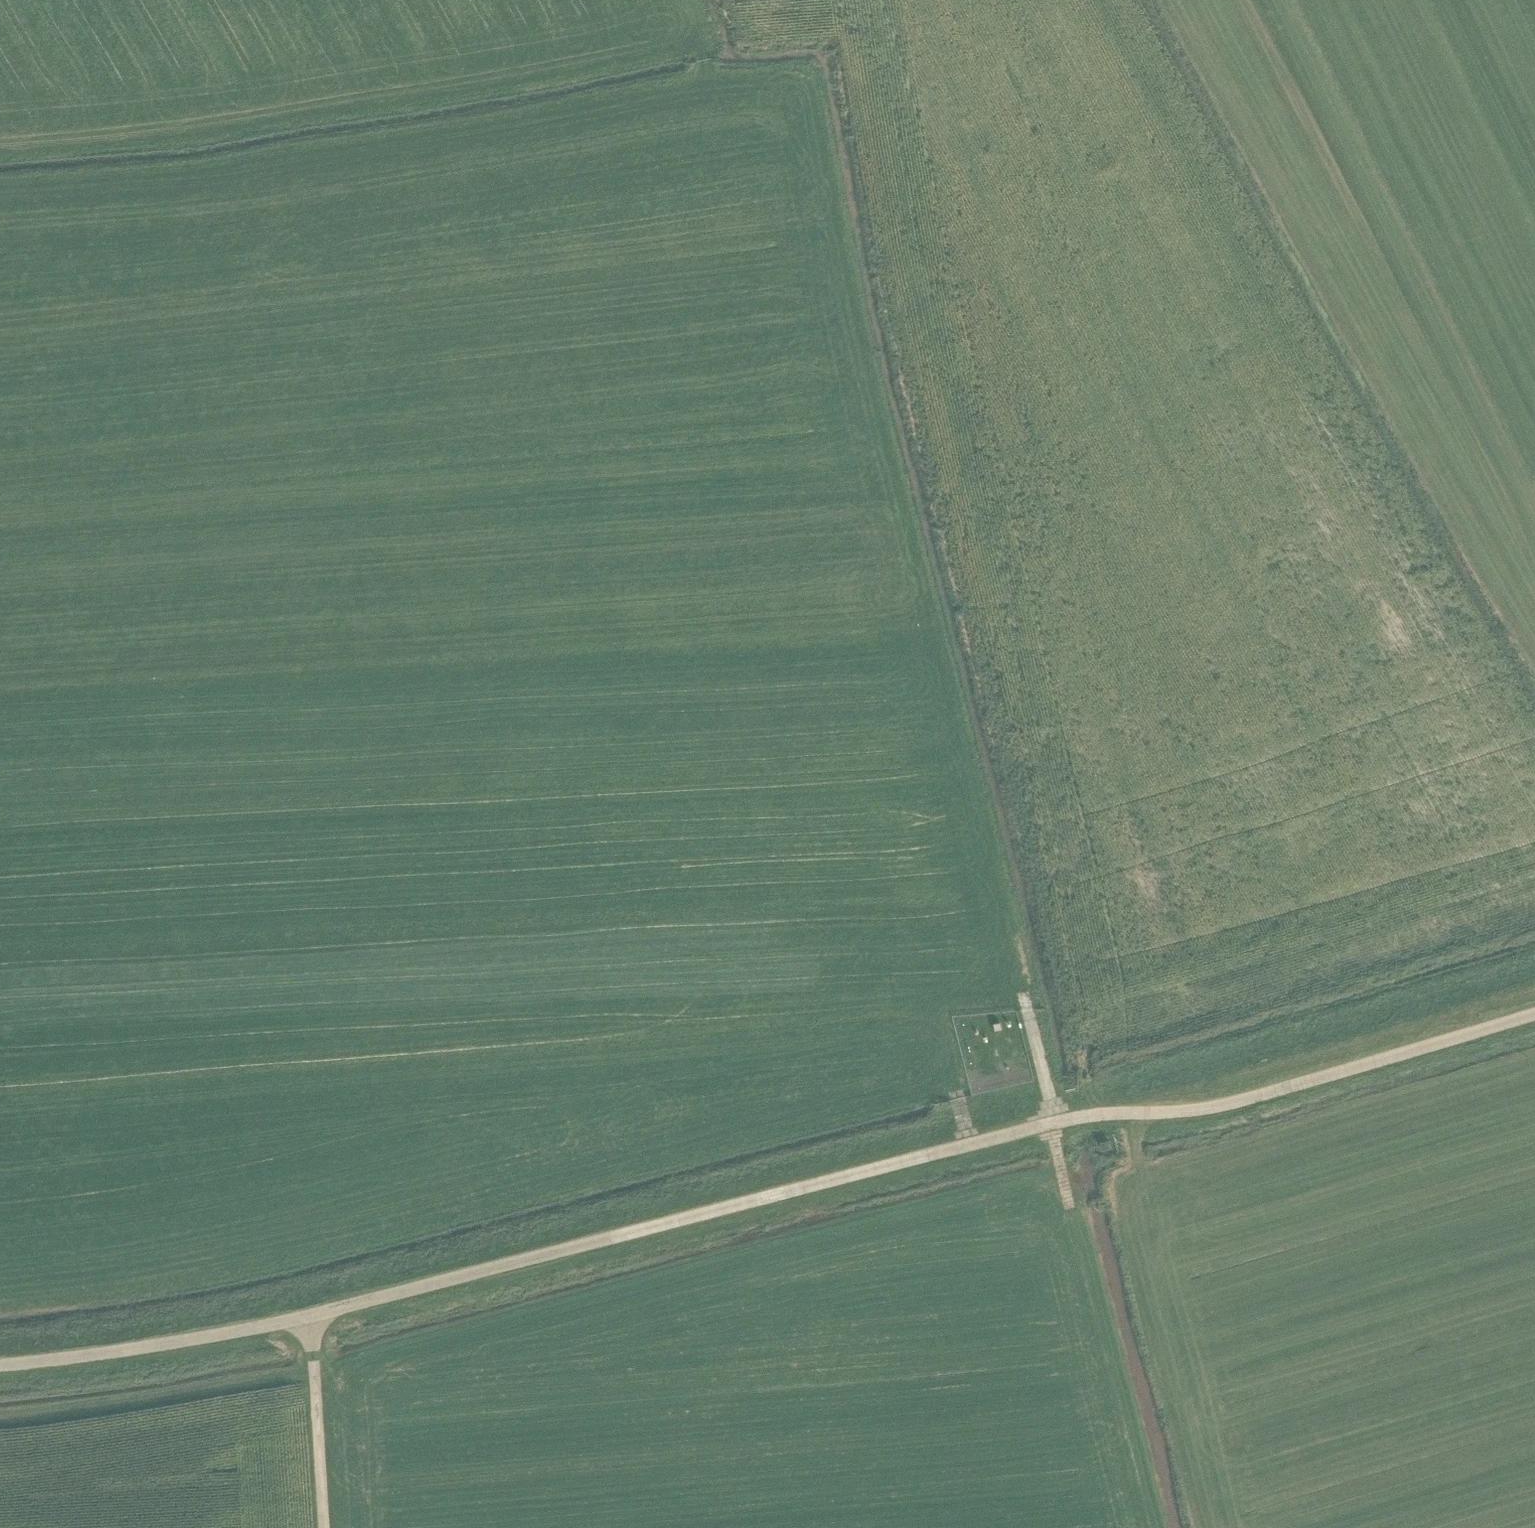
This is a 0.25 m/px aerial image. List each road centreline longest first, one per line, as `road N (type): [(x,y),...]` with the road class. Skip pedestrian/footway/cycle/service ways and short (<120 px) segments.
road 1 (unclassified): [(1534,1012),(1210,1106),(1057,1121),(314,1315),(0,1364)]

